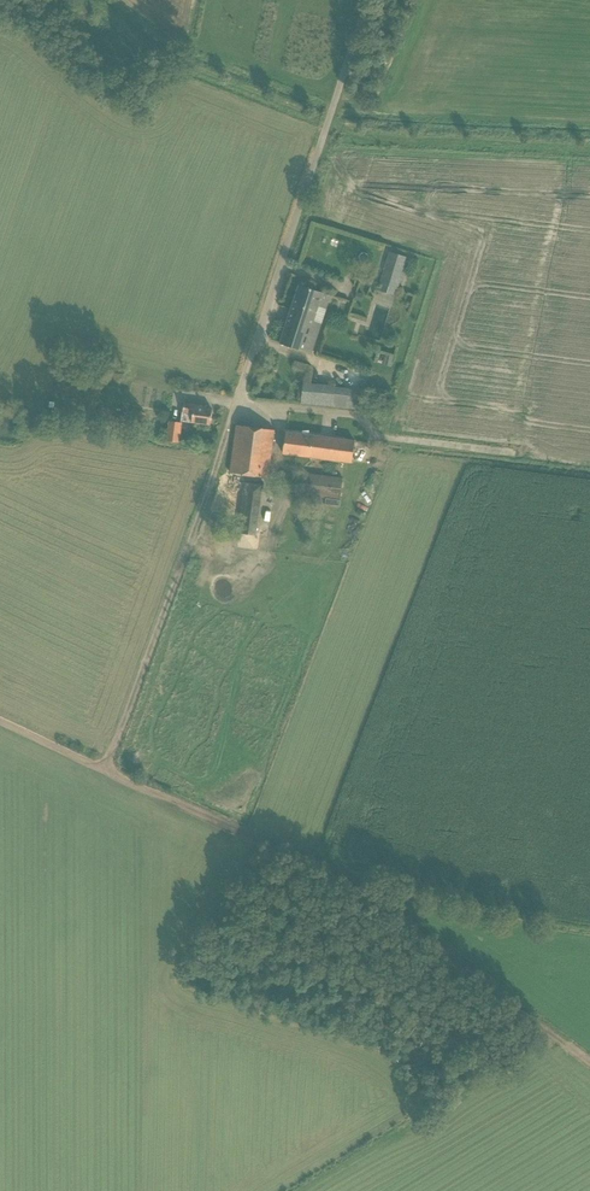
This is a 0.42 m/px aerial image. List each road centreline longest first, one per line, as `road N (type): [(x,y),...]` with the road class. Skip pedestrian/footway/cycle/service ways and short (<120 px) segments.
road 1 (track): [(589,1063),(362,893),(106,770)]
road 2 (unclassified): [(229,425),(369,0)]
road 3 (track): [(106,770),(229,425)]

